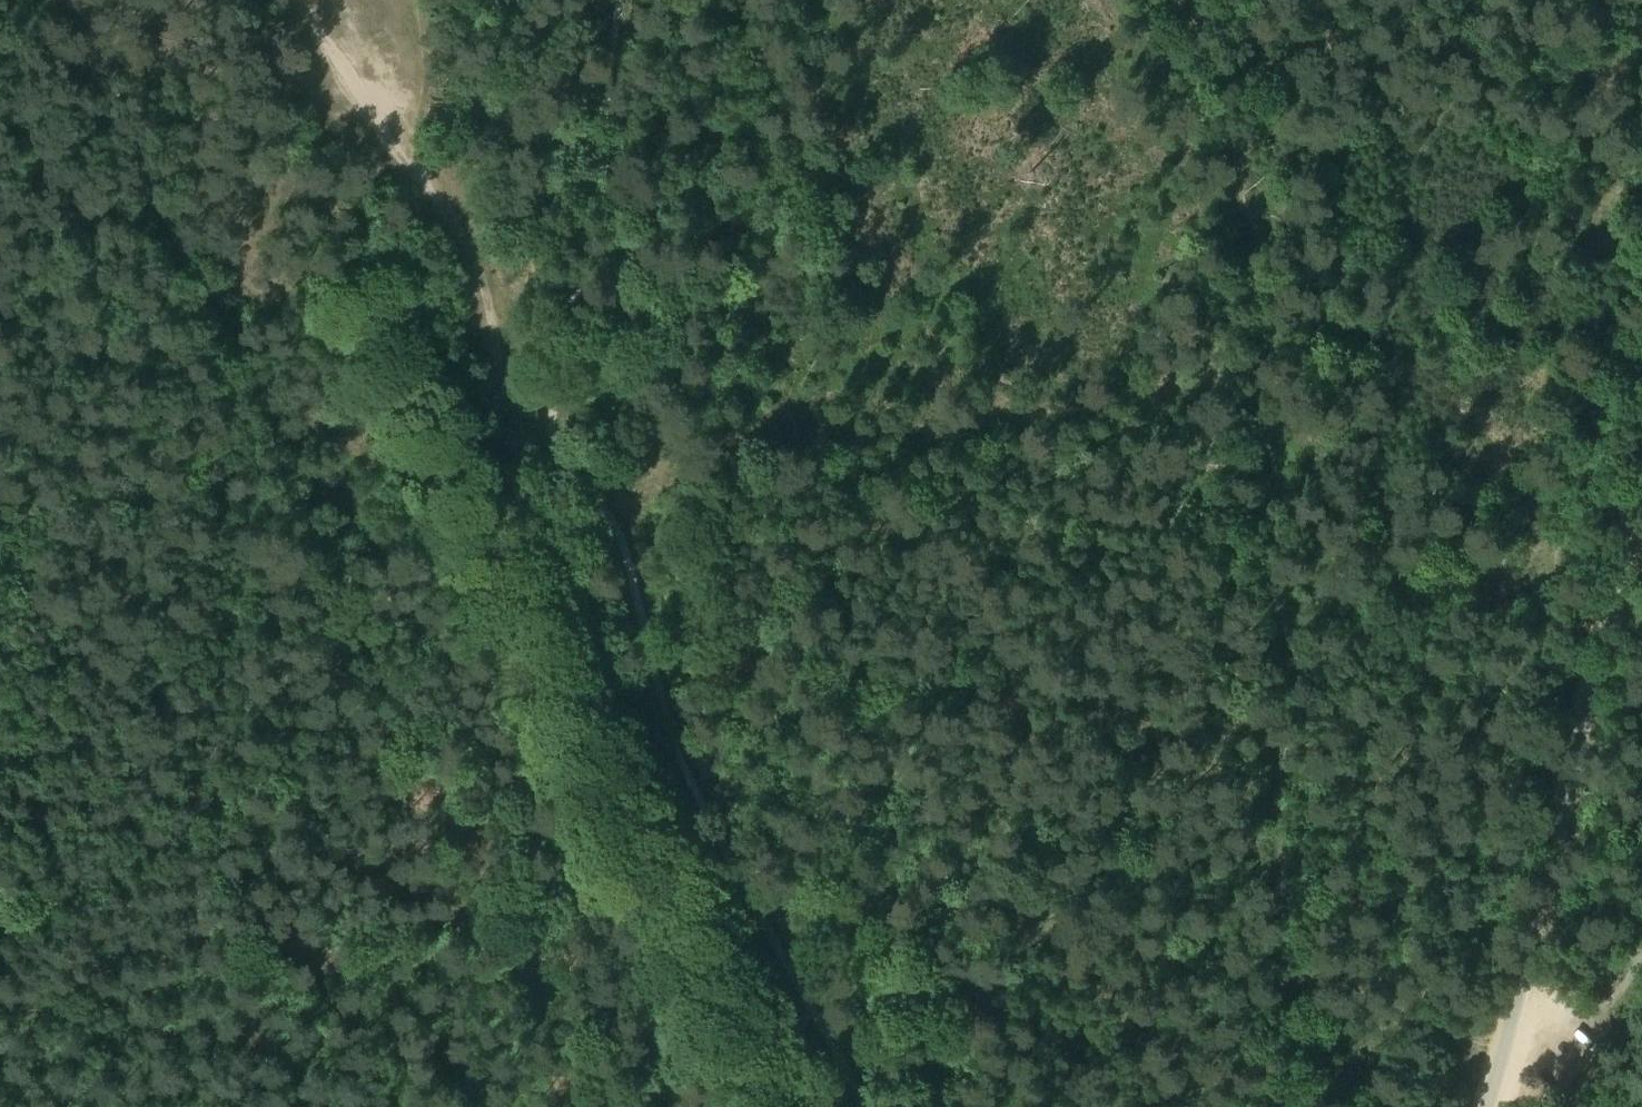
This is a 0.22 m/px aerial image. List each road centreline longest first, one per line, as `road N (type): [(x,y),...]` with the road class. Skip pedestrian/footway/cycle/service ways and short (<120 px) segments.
road 1 (unclassified): [(1486,1106),(1641,474)]

